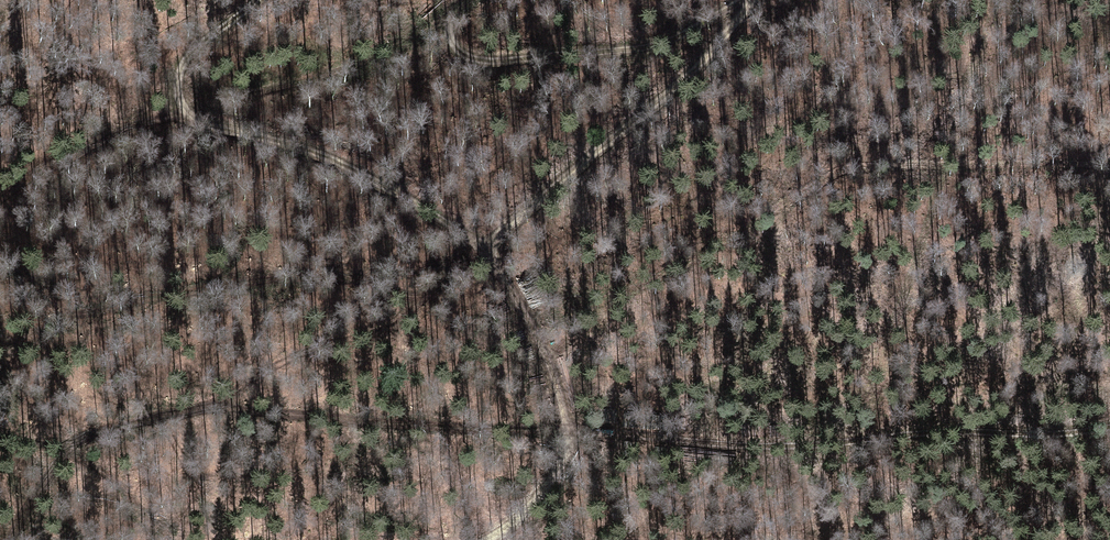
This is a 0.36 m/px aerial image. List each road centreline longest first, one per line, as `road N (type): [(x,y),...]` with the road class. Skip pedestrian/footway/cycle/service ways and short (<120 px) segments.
road 1 (track): [(1109,427),(752,450),(202,412)]
road 2 (track): [(1,430),(202,412),(386,323),(478,252)]
road 3 (track): [(258,0),(194,47),(174,73),(174,105),(198,123),(299,148),(394,189),(478,252)]
road 4 (track): [(478,252),(671,90),(752,0)]
road 5 (track): [(471,0),(448,16),(451,37),(481,59),(586,56),(674,38),(746,0)]
road 6 (track): [(478,252),(519,305),(550,370),(559,433),(551,479),(517,514),(472,539)]

